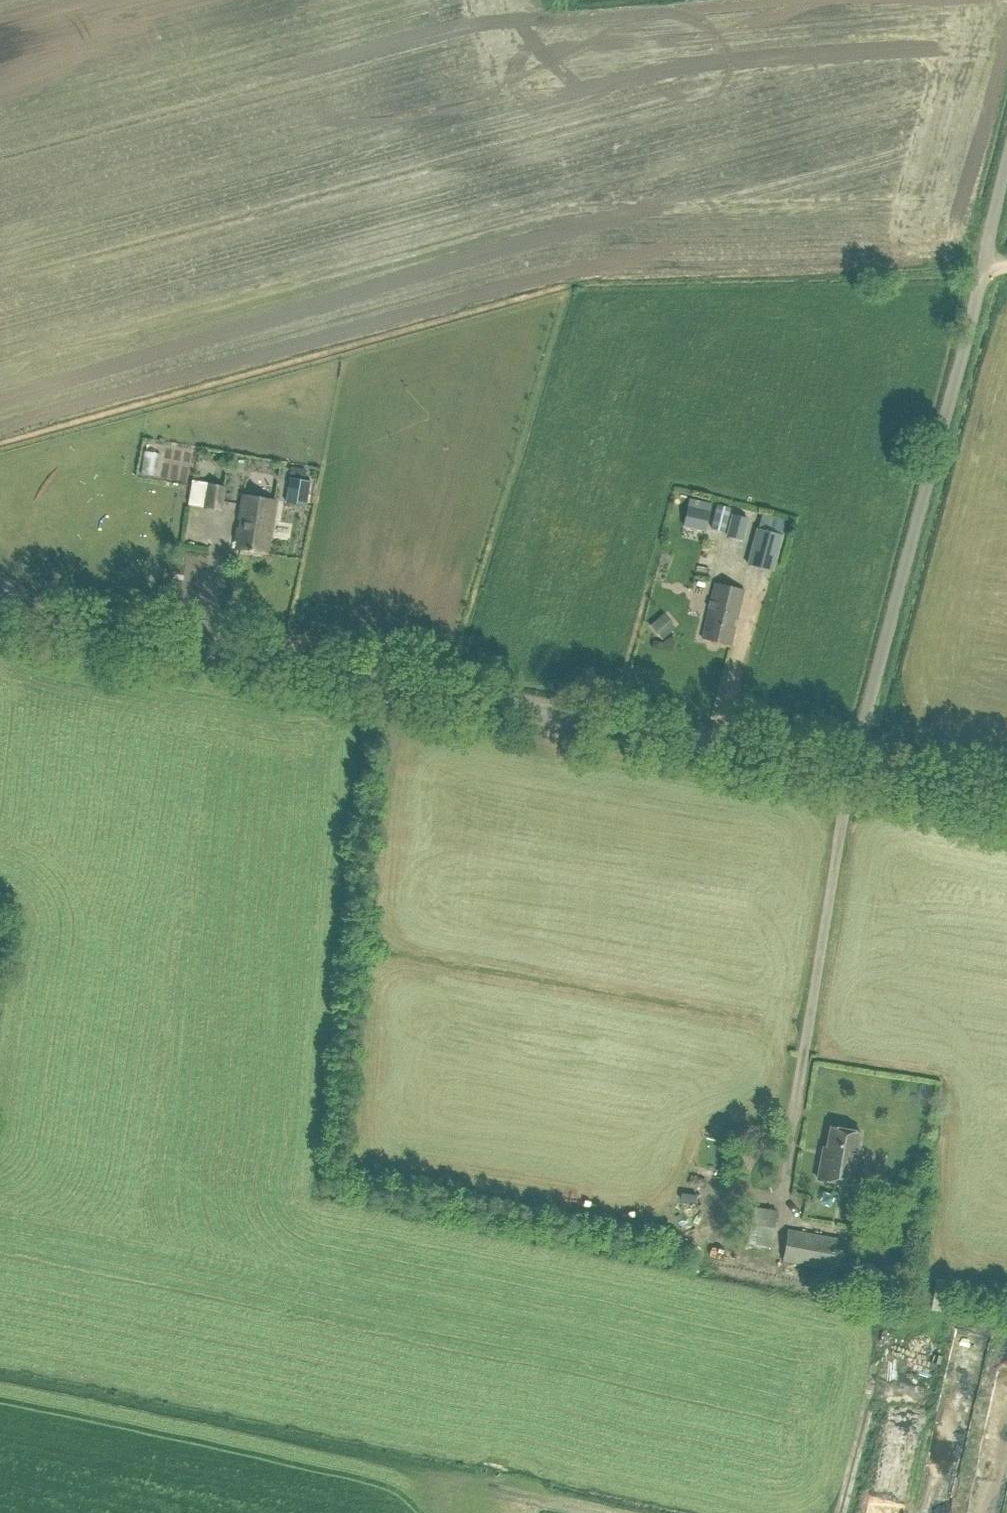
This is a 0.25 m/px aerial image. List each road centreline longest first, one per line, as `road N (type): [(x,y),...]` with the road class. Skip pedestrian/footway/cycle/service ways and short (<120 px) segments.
road 1 (tertiary): [(853,767),(57,623),(0,598)]
road 2 (unclassified): [(853,767),(1006,173)]
road 3 (track): [(853,767),(778,1188)]
road 4 (tertiary): [(1006,794),(853,767)]

